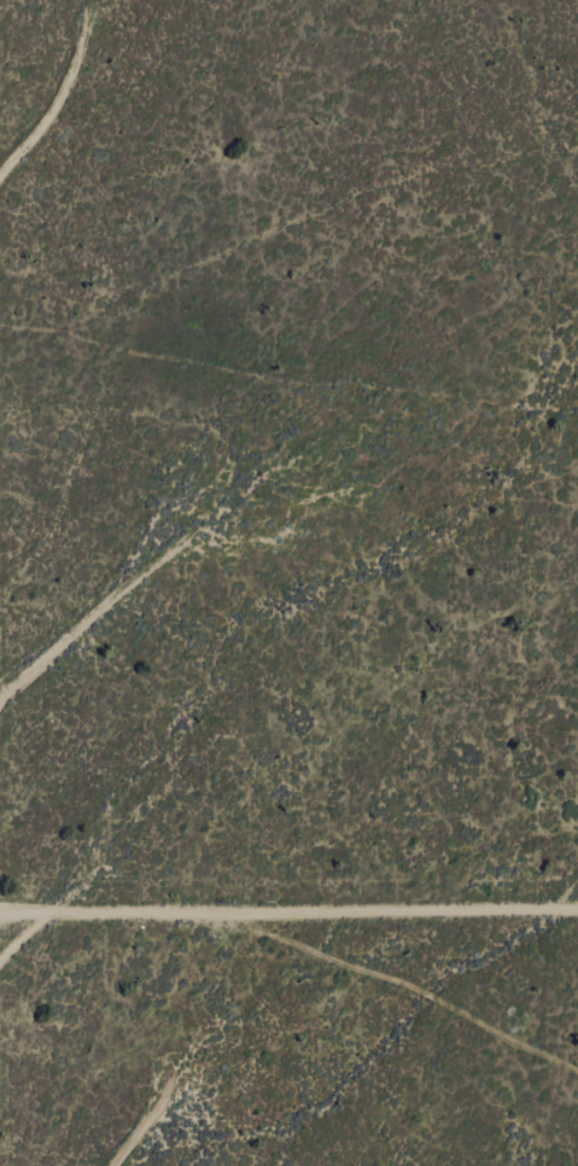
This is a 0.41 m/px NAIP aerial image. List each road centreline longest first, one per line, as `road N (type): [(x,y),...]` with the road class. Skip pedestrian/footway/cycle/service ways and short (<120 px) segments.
road 1 (residential): [(0,907),(577,912)]

